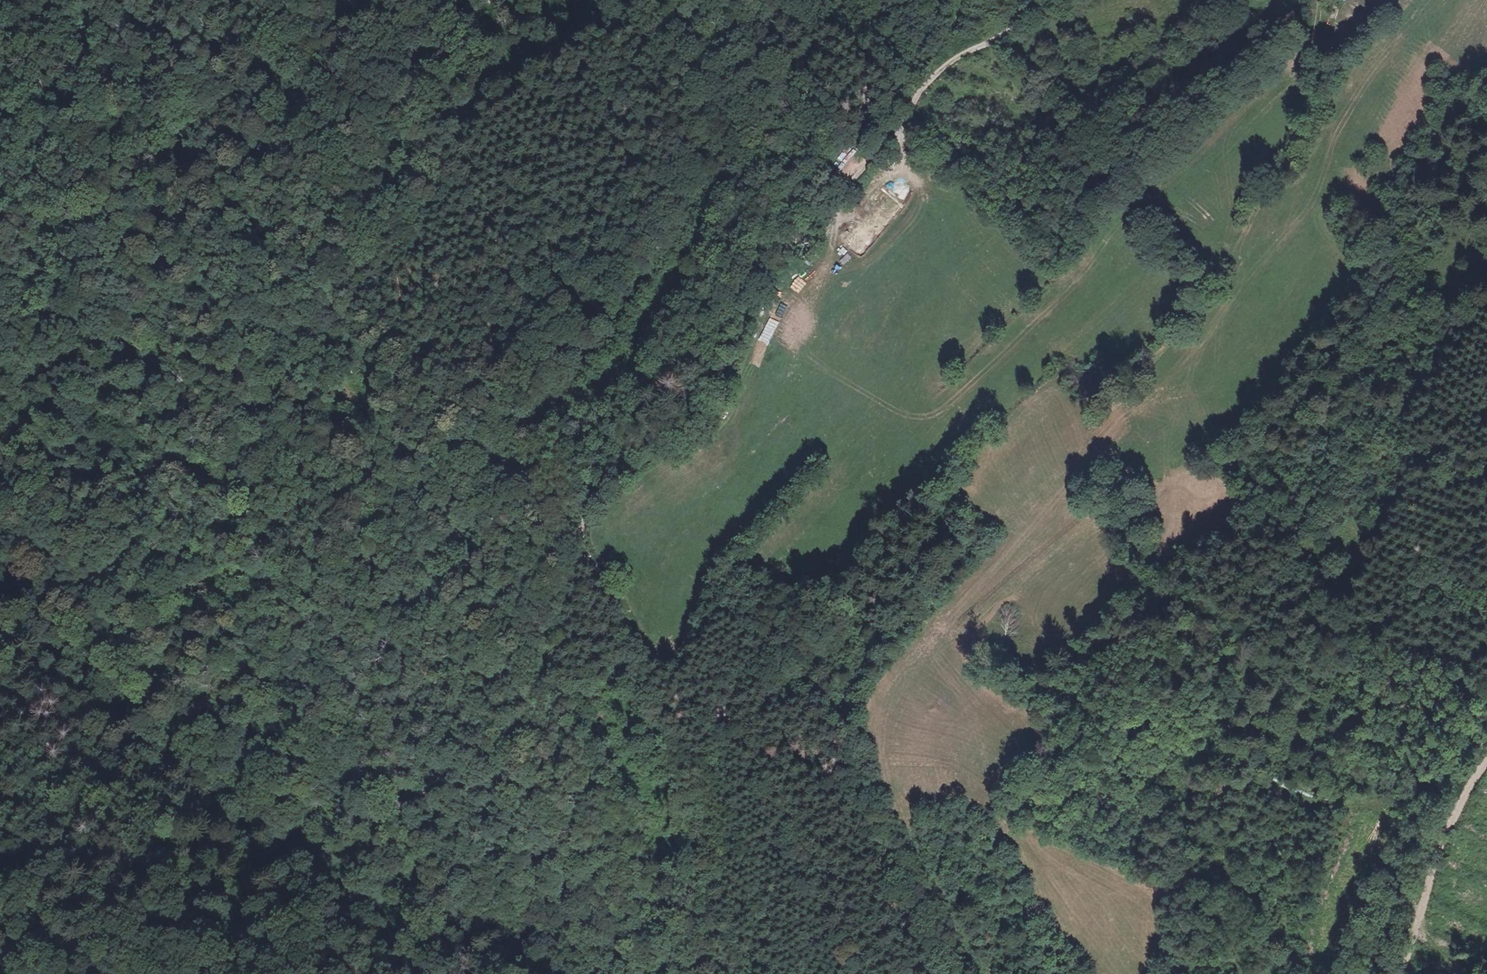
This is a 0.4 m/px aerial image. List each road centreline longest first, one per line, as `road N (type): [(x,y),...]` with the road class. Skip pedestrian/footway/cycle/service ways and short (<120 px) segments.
road 1 (track): [(1057,0),(934,76),(889,142),(768,275),(717,398),(569,522),(640,684),(728,973)]
road 2 (track): [(1385,933),(1407,901),(1437,789),(1486,718)]
road 3 (track): [(1317,0),(1290,132)]

